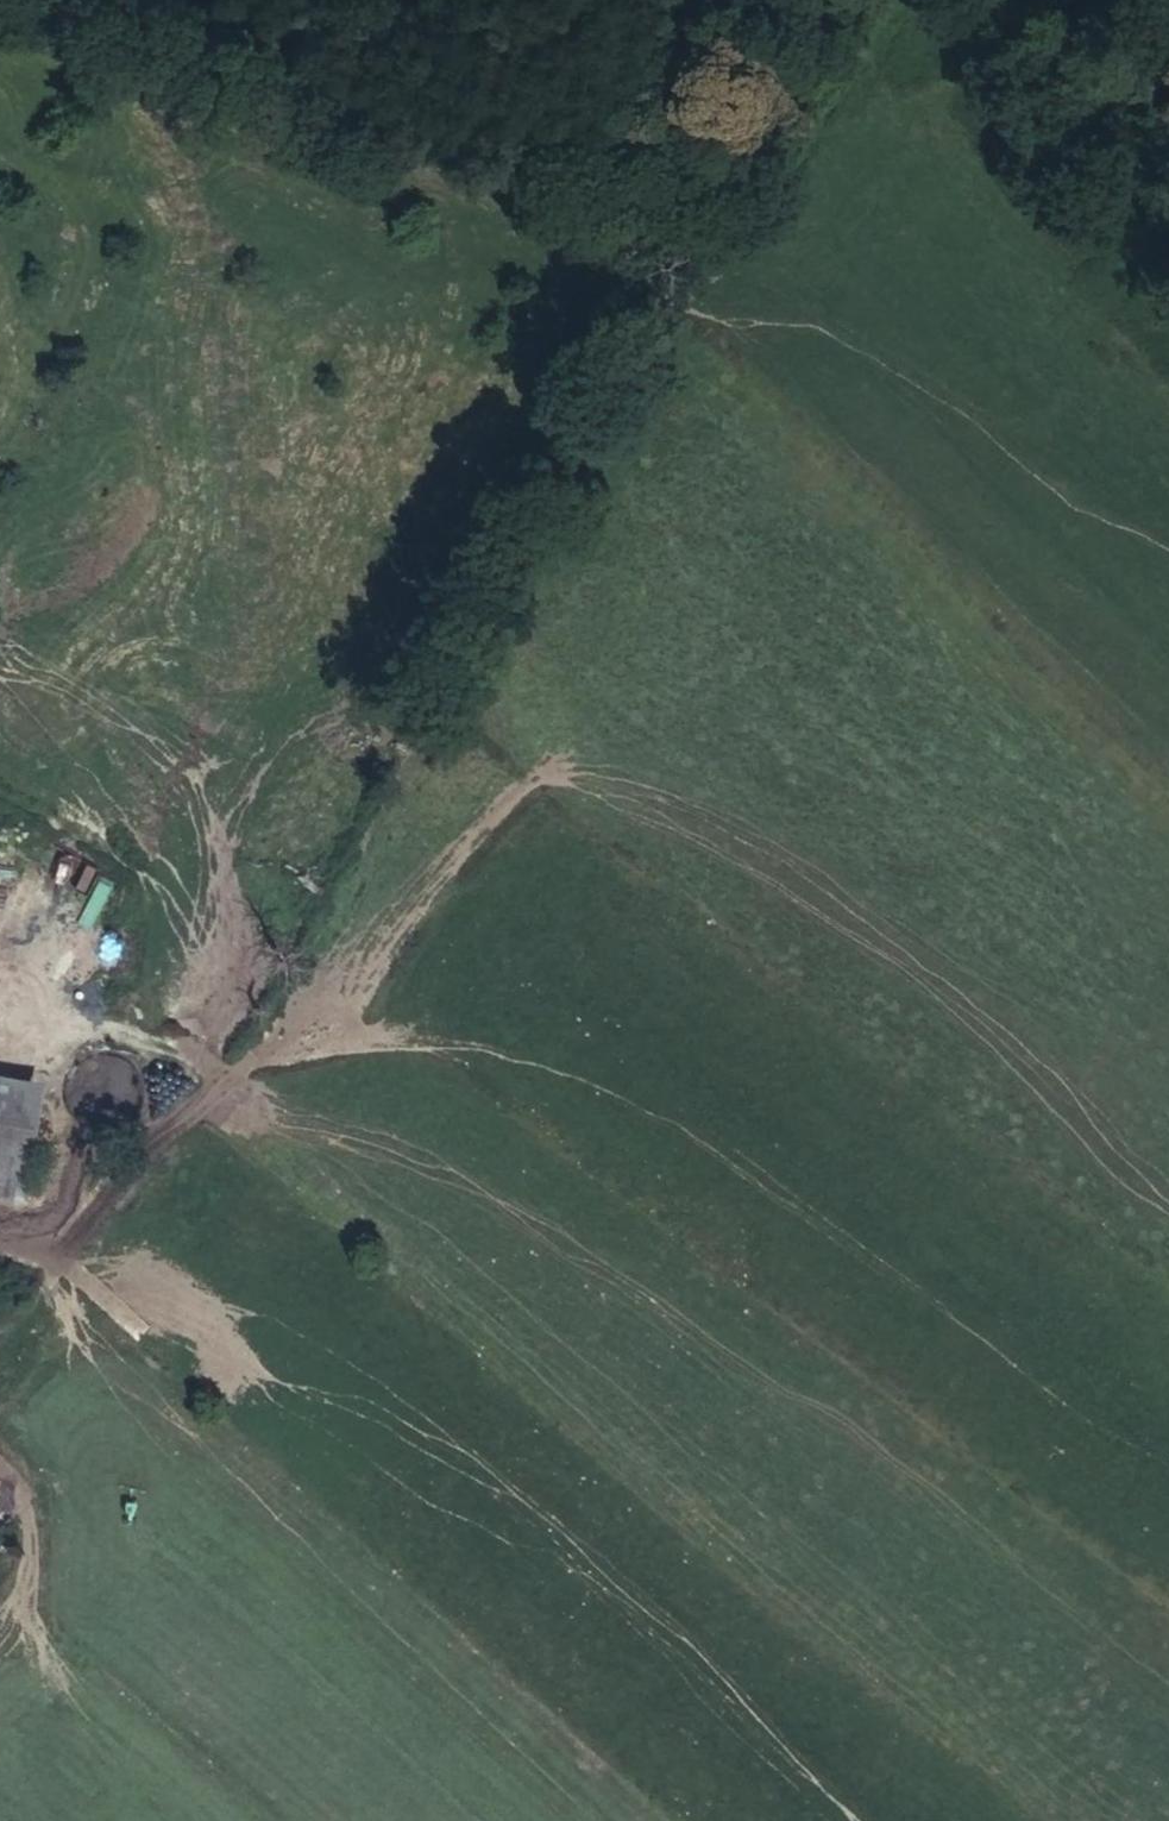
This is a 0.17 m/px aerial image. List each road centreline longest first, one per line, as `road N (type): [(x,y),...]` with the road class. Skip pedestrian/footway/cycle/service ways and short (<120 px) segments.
road 1 (track): [(1168,147),(1078,0)]

